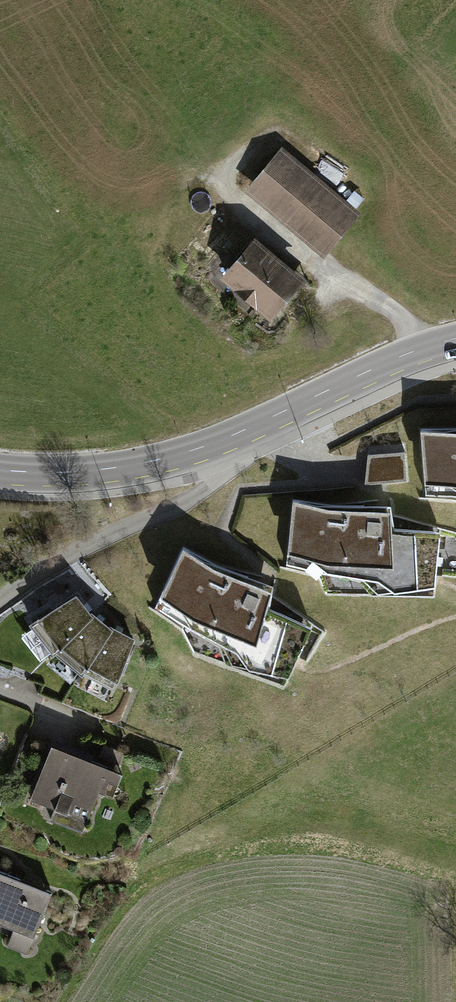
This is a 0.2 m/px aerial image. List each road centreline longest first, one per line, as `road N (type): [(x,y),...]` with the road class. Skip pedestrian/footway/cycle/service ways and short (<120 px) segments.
road 1 (residential): [(250,428),(194,495),(0,600)]
road 2 (secondary): [(0,468),(85,472),(200,449),(250,428)]
road 3 (secondary): [(250,428),(455,339)]

